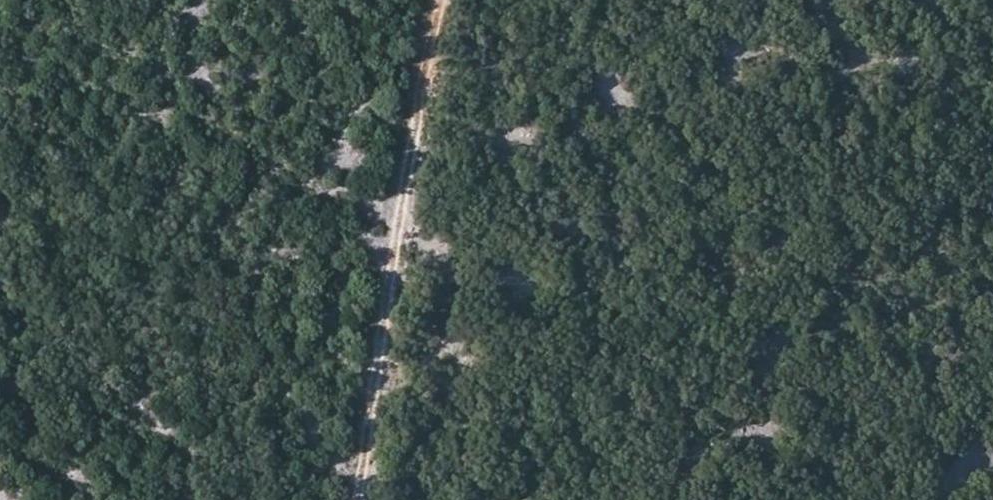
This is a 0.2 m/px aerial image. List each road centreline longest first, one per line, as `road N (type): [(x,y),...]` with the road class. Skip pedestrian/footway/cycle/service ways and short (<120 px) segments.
road 1 (track): [(434,0),(429,69),(355,499)]

